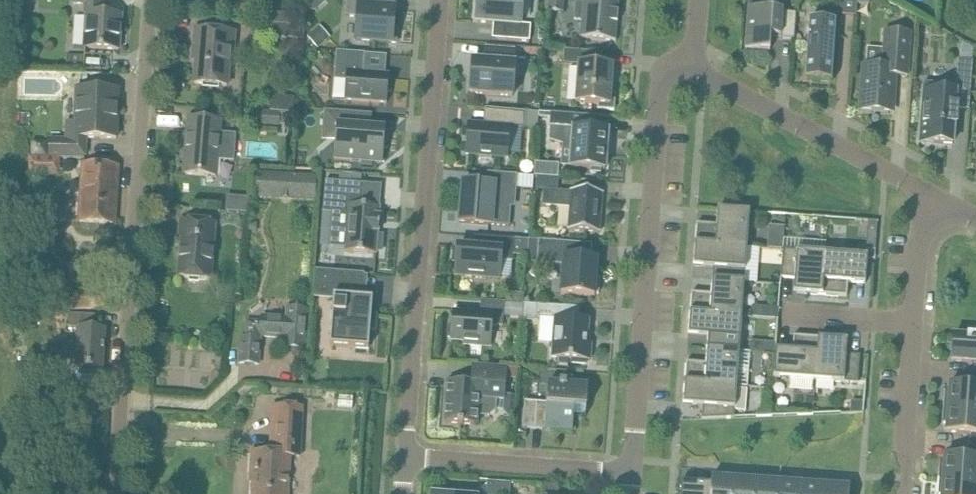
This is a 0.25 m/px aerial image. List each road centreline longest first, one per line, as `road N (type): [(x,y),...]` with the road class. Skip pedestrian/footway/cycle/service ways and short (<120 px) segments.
road 1 (residential): [(118,493),(115,409),(146,0)]
road 2 (residential): [(405,455),(440,0)]
road 3 (residential): [(692,67),(666,78),(659,95),(633,471)]
road 4 (residential): [(924,189),(692,67)]
road 5 (residential): [(633,471),(405,455)]
road 6 (residential): [(903,493),(915,321)]
road 7 (residential): [(915,321),(924,189)]
road 8 (residential): [(790,312),(915,321)]

